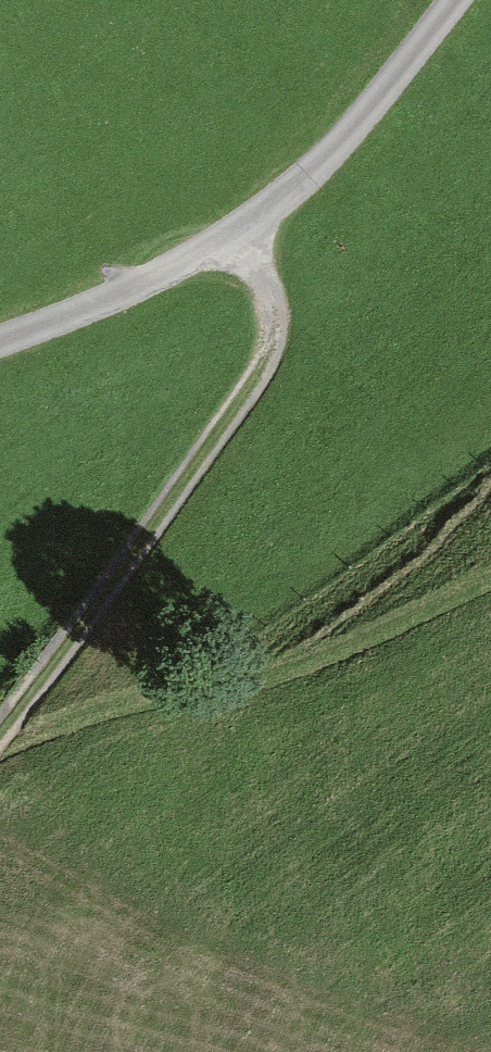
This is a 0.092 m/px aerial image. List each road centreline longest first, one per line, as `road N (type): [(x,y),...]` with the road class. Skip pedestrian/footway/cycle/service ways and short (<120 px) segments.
road 1 (track): [(0,744),(253,393),(283,336),(252,233)]
road 2 (track): [(0,340),(252,233),(325,162),(457,0)]
road 3 (track): [(6,735),(216,681),(490,577)]

